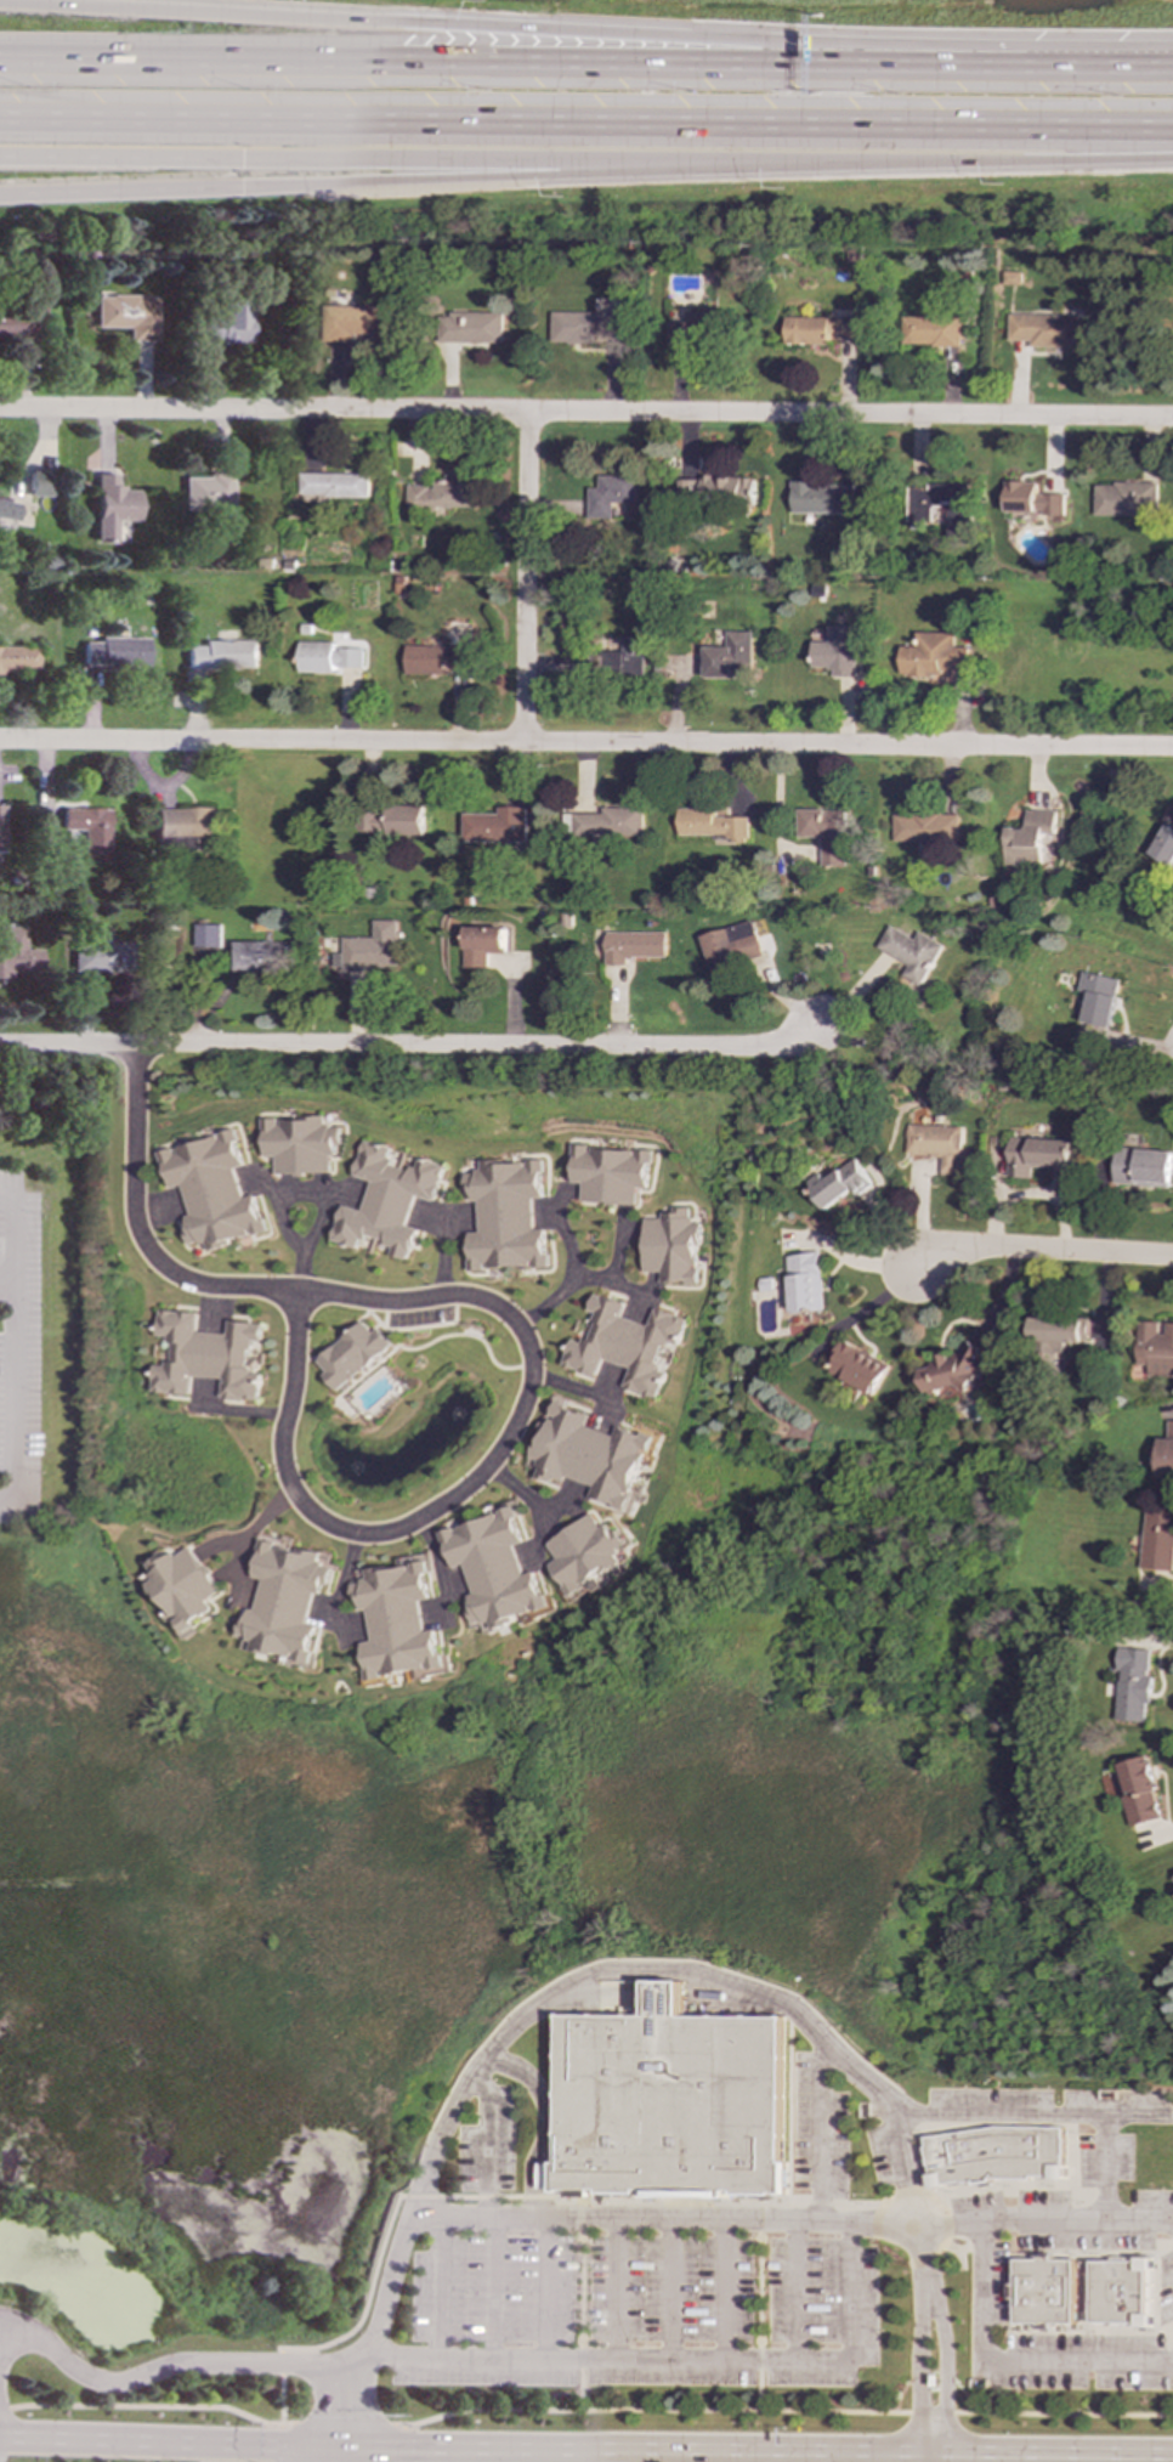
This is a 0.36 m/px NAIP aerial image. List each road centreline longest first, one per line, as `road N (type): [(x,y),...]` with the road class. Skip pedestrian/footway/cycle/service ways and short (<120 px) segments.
road 1 (motorway): [(0,118),(1172,129)]
road 2 (residential): [(0,408),(1172,419)]
road 3 (residential): [(1172,751),(0,741)]
road 4 (motorway): [(851,57),(0,4)]
road 5 (motorway): [(851,57),(0,57)]
road 6 (residential): [(817,1024),(767,1048),(0,1045)]
road 7 (residential): [(476,1300),(510,1328),(523,1358),(515,1415),(494,1455),(402,1530),(352,1534),(328,1527),(285,1481),(279,1451),(288,1292)]
road 8 (residential): [(132,1046),(135,1228),(157,1263),(202,1285),(476,1300)]
road 9 (motorway): [(684,164),(1172,162)]
road 10 (motorway): [(242,186),(684,164)]
road 11 (motorway): [(242,157),(684,164)]
road 12 (residential): [(528,414),(521,743)]
road 13 (primary): [(918,2450),(623,2446)]
road 14 (primary): [(623,2446),(339,2444)]
road 15 (residential): [(1172,1258),(976,1249),(906,1272)]
road 16 (primary): [(1172,2453),(918,2450)]
road 17 (motorway): [(0,193),(242,186)]
road 18 (motorway): [(0,154),(242,157)]
road 19 (primary): [(229,2443),(0,2435)]
road 20 (motorway): [(1022,60),(851,57)]
road 21 (motorway): [(1172,63),(1022,60)]

